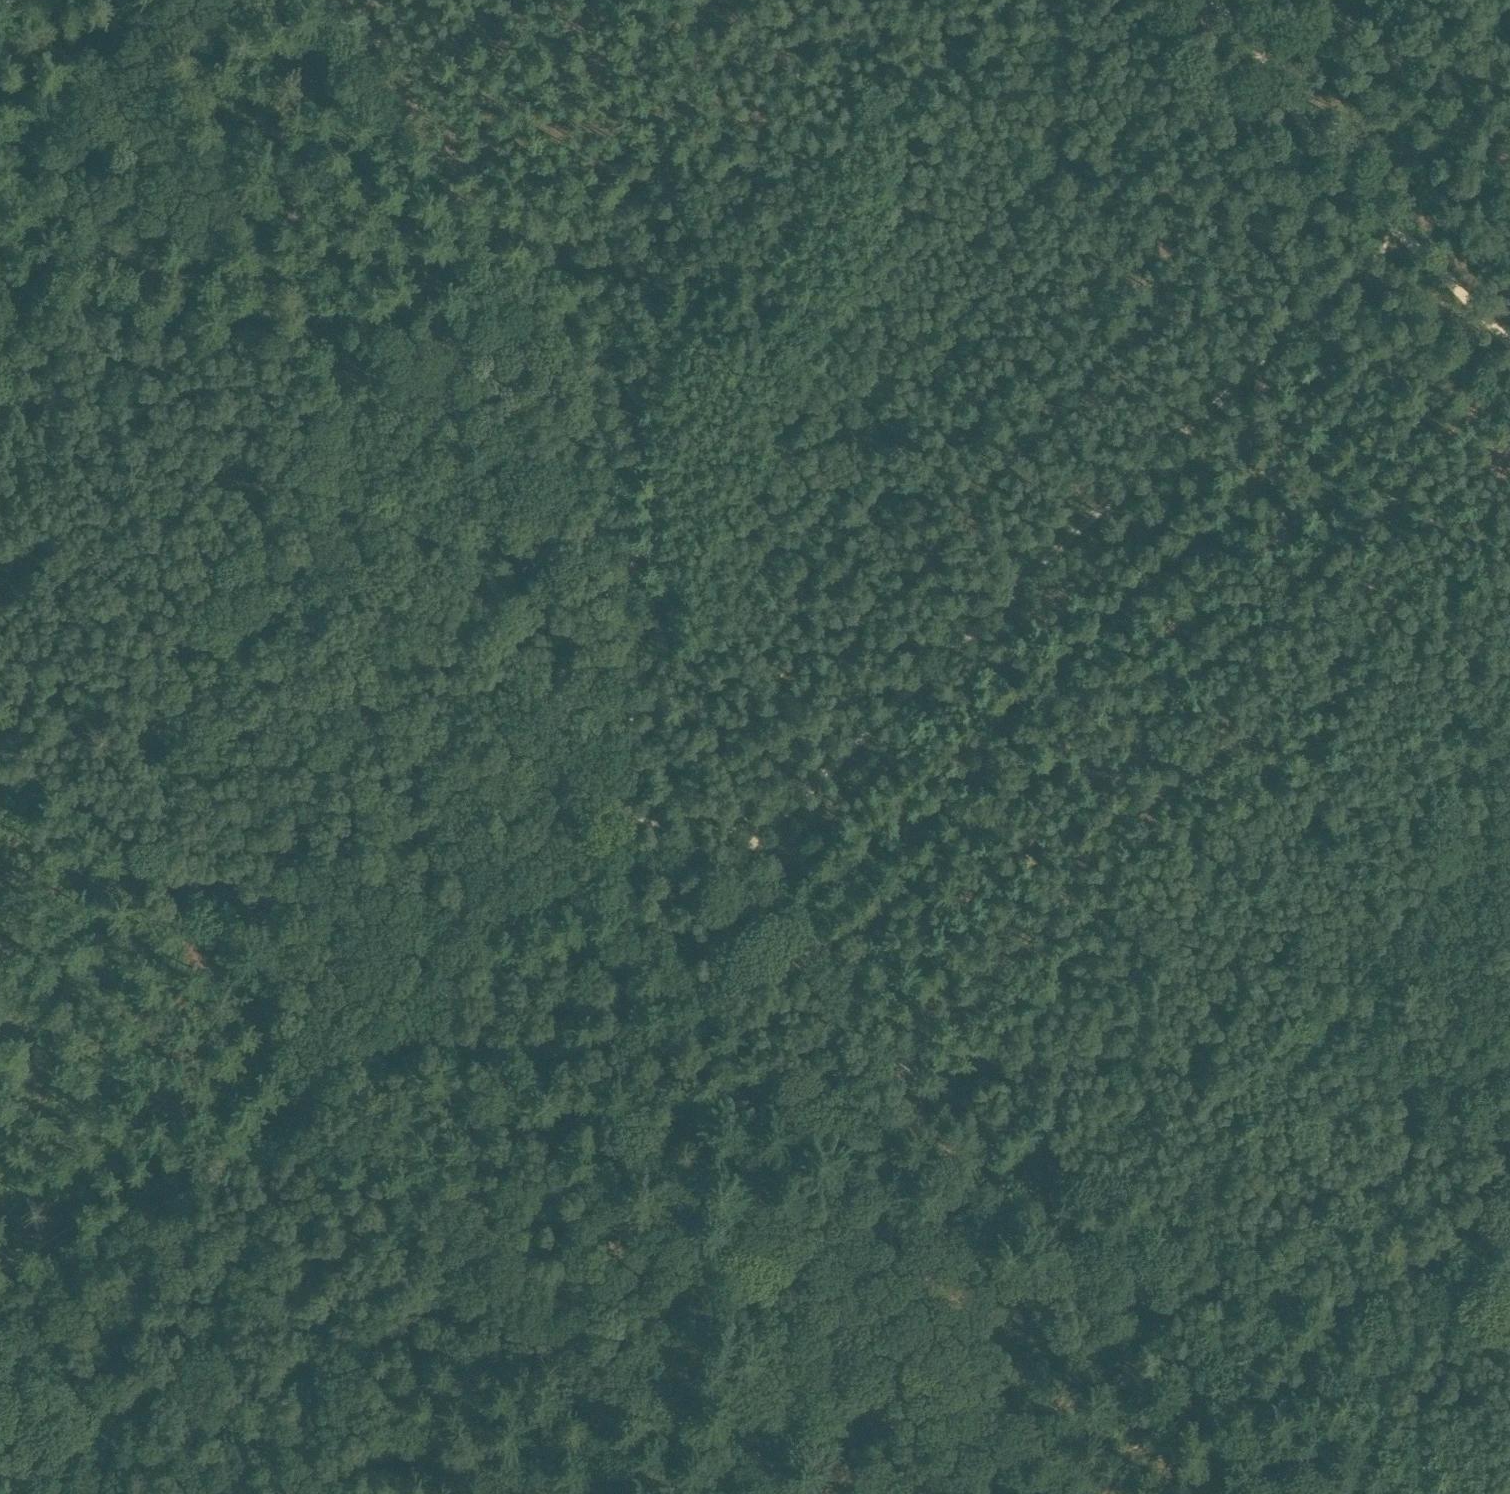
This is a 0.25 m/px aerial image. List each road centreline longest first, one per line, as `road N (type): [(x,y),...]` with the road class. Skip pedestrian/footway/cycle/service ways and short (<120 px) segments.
road 1 (track): [(1270,66),(1351,177),(1509,343)]

